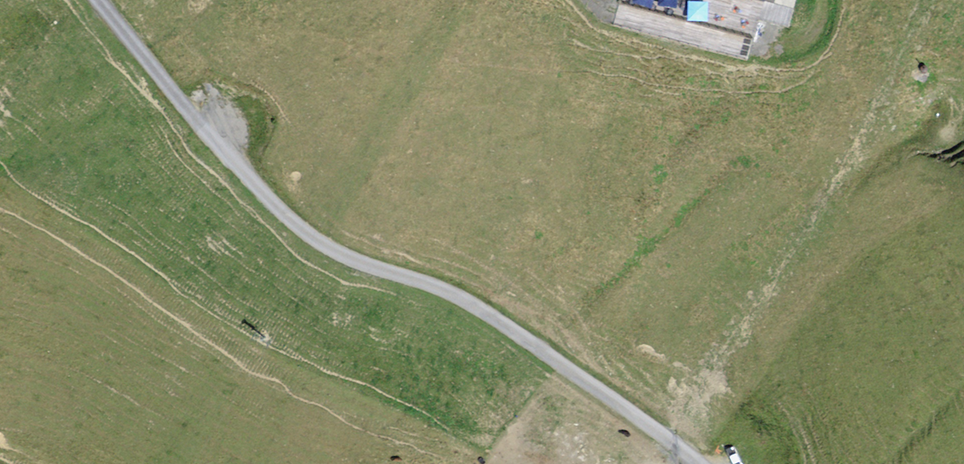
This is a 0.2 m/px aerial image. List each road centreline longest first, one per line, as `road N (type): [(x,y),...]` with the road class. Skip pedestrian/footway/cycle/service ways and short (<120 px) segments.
road 1 (track): [(698,463),(476,311),(403,275),(320,250),(274,213),(212,144)]
road 2 (track): [(212,144),(93,0)]
road 3 (track): [(212,144),(218,135),(186,75),(168,0)]
road 4 (track): [(588,0),(620,22),(734,48)]

